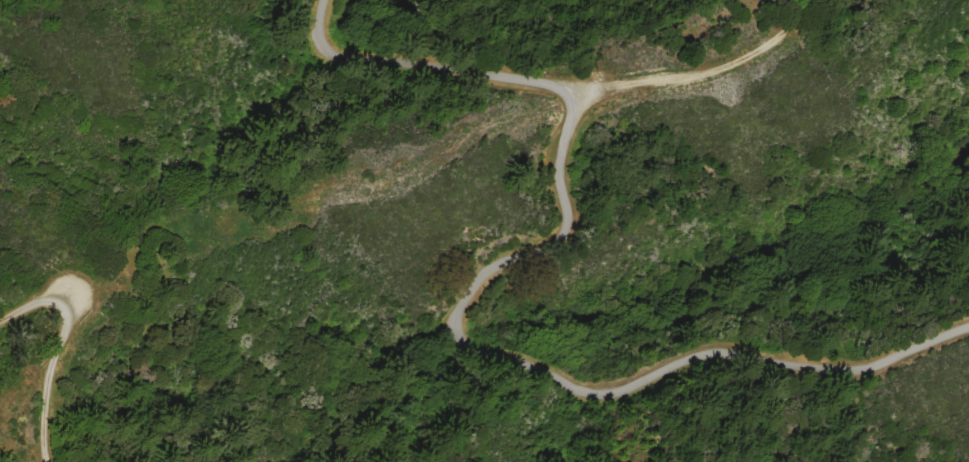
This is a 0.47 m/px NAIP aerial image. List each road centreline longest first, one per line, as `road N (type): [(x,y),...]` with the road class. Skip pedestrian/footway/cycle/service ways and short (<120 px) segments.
road 1 (track): [(968,327),(865,368),(708,346),(608,388),(465,341),(457,318),(470,292),(499,262),(563,227),(566,93),(540,81),(352,55),(318,27),(323,0)]
road 2 (track): [(566,93),(694,76),(731,63),(775,39),(807,0)]
road 3 (track): [(0,323),(55,300),(72,310),(73,333),(55,375),(55,461)]

